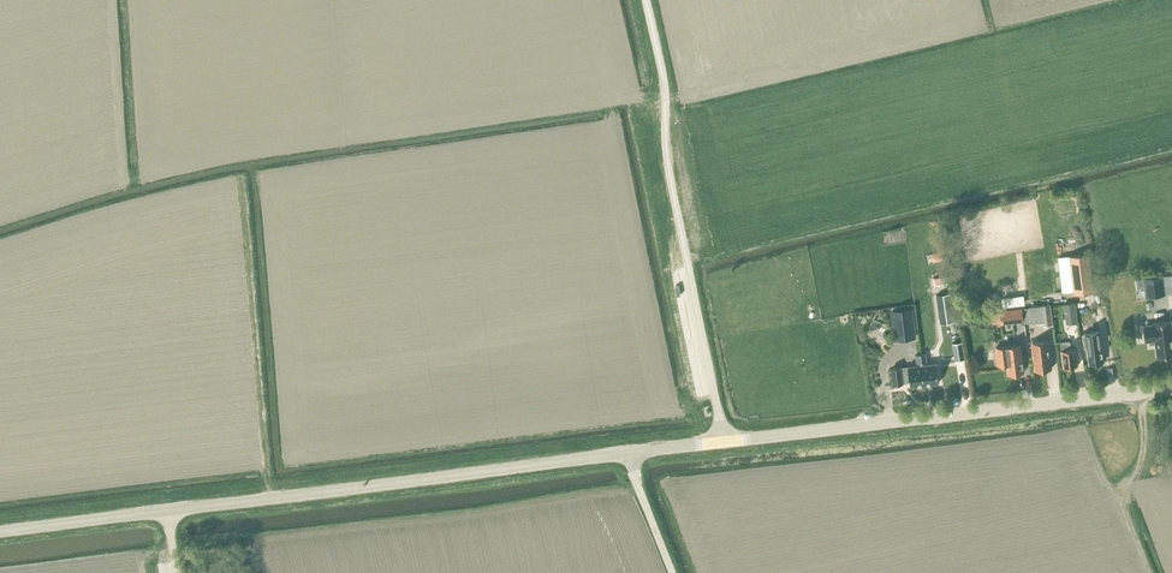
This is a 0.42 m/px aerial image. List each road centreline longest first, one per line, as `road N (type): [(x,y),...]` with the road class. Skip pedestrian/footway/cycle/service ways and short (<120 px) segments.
road 1 (tertiary): [(167,511),(723,443)]
road 2 (tertiary): [(723,443),(1171,389)]
road 3 (unclassified): [(723,443),(667,154),(666,86),(647,0)]
road 4 (tertiary): [(0,532),(167,511)]

